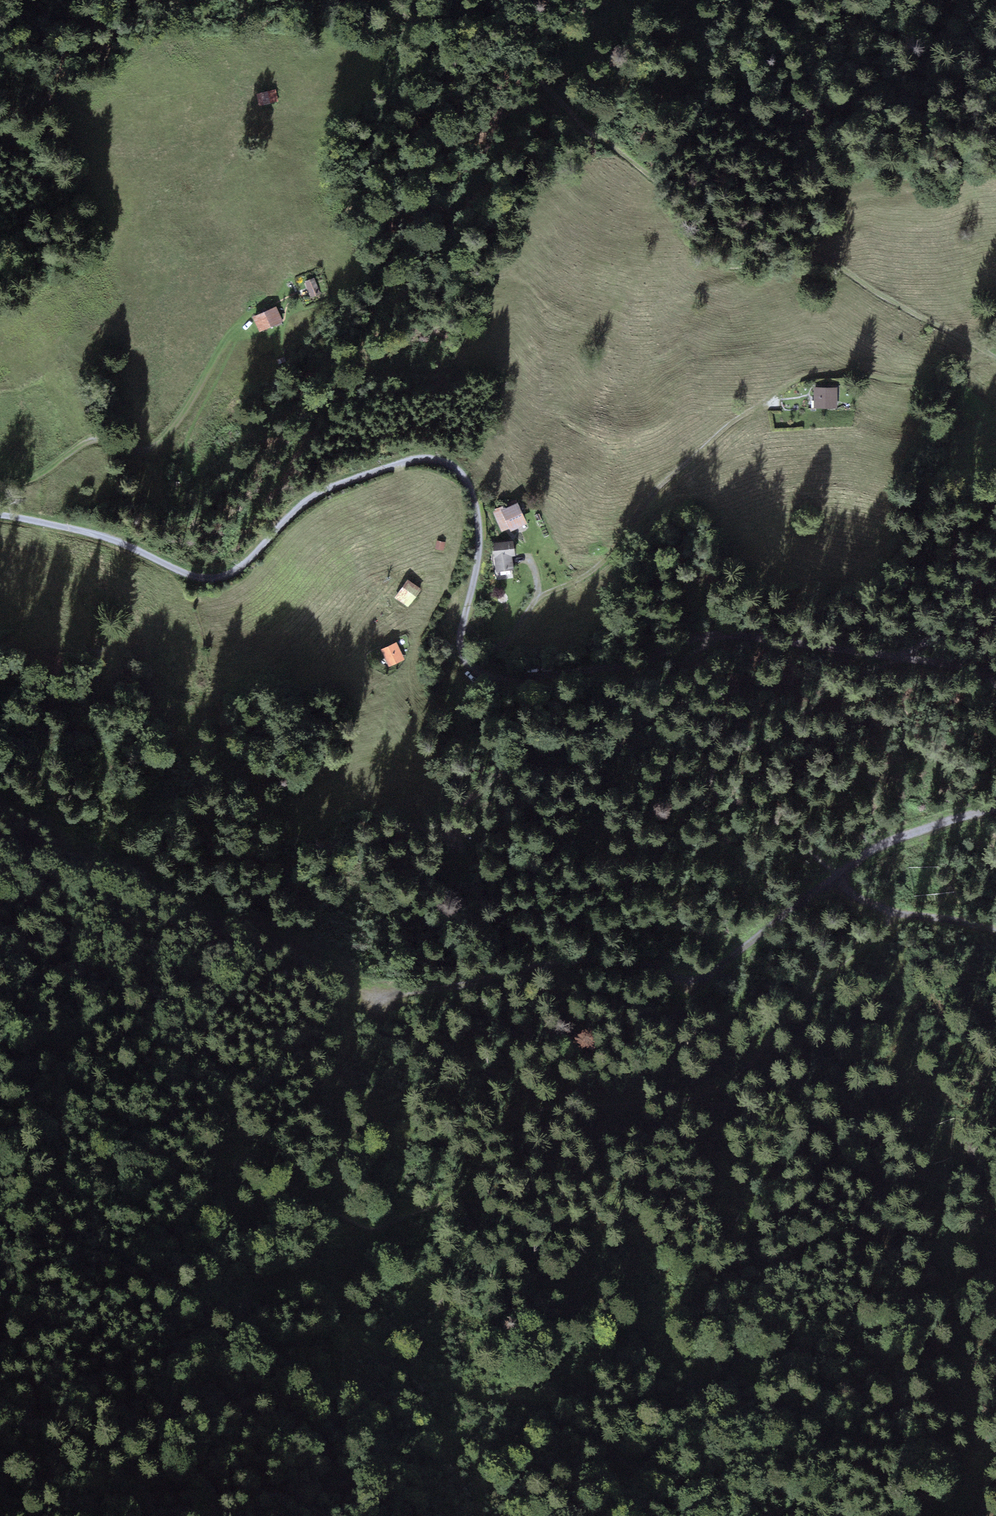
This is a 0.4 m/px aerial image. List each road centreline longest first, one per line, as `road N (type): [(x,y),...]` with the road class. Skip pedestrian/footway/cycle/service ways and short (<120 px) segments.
road 1 (track): [(995,616),(859,676),(713,770),(723,797),(774,819),(856,897),(891,911),(884,933),(806,1000),(747,1071),(698,1097),(517,1119),(499,1130),(466,1191),(382,1226),(293,1188),(248,1154),(237,1164),(253,1195)]
road 2 (track): [(995,683),(949,664),(726,634),(597,668),(481,674),(462,638),(478,555),(475,501),(454,467),(430,459),(317,493),(241,566),(214,578),(102,536),(0,514)]
road 3 (track): [(995,355),(833,264),(718,261),(680,200),(586,127),(493,39),(464,24),(409,19),(392,0)]
road 4 (track): [(838,1439),(787,1448),(711,1484),(652,1475),(523,1398),(472,1397),(365,1344),(311,1290),(253,1195)]
road 5 (track): [(371,994),(608,957),(697,981),(875,848),(932,822),(995,809)]
road 6 (track): [(992,353),(915,380),(845,373),(790,383),(662,482),(613,551),(536,601),(506,646),(487,646),(464,621)]
road 7 (track): [(94,1123),(176,1140),(237,1164)]

